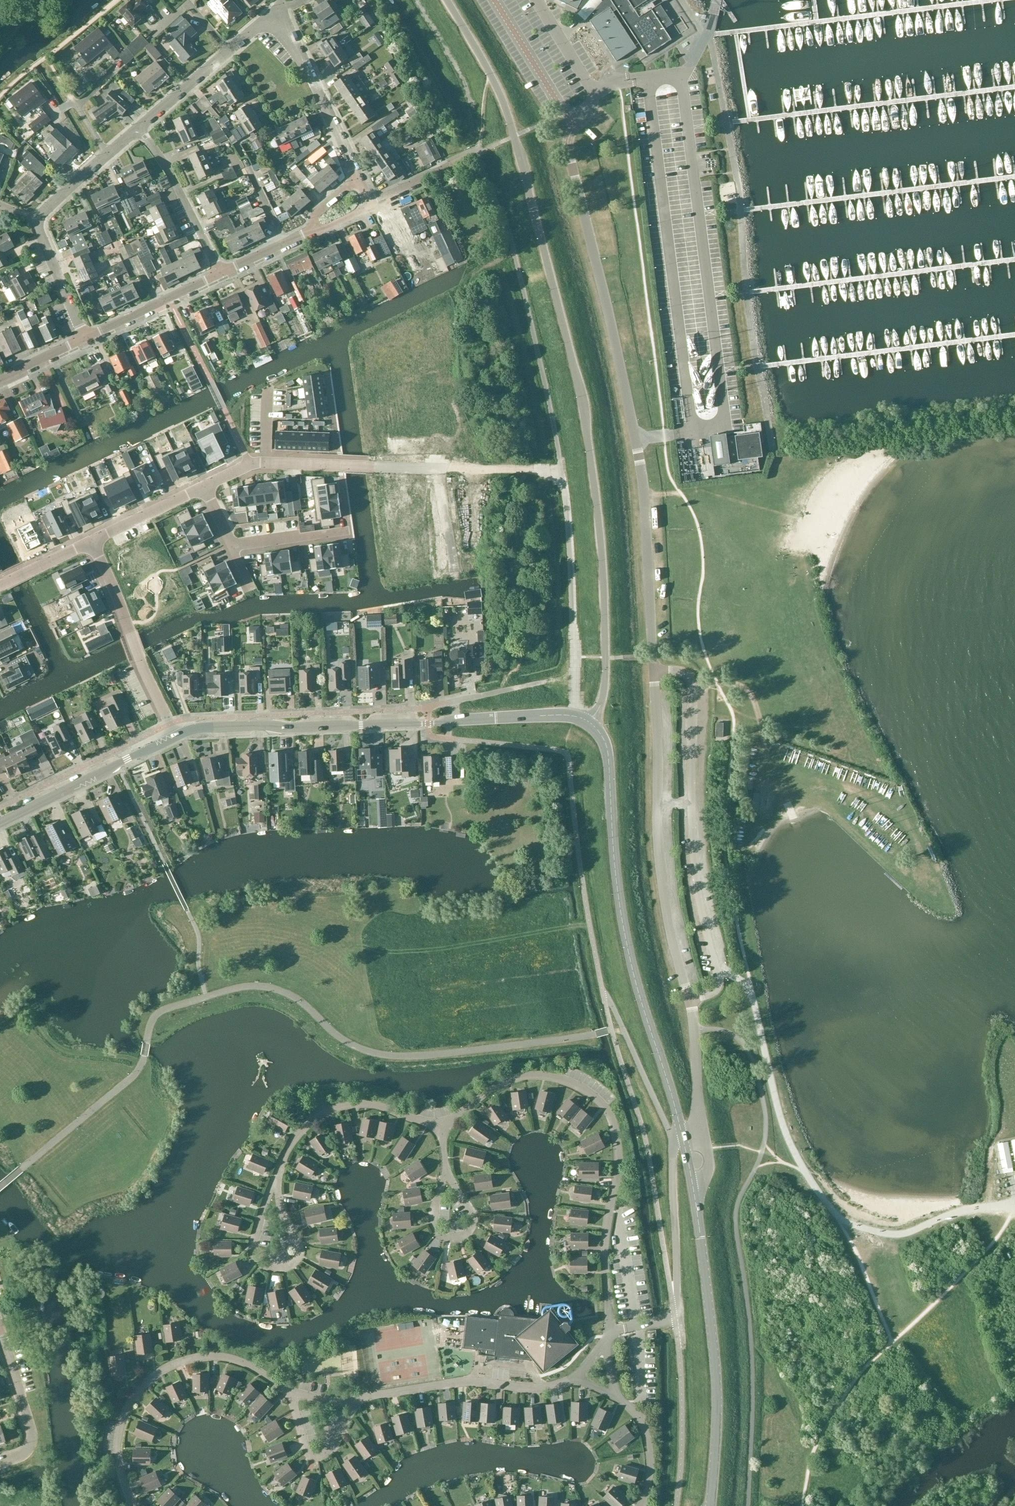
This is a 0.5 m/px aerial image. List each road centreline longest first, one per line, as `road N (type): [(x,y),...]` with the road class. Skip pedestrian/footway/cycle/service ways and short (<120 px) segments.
road 1 (unclassified): [(702,1134),(691,1000),(662,865),(644,495),(567,138),(574,124)]
road 2 (unclassified): [(590,723),(605,690),(606,656),(603,550),(583,404),(503,100),(446,0)]
road 3 (tertiary): [(683,1137),(625,932),(606,754),(590,723)]
road 4 (tertiary): [(590,723),(540,715),(174,735)]
road 5 (tertiary): [(711,1505),(718,1375),(695,1196)]
road 6 (residential): [(438,468),(266,462),(203,488)]
road 7 (residential): [(84,338),(38,220),(107,155)]
road 8 (residential): [(174,735),(90,541)]
road 9 (tertiary): [(174,735),(0,823)]
road 10 (unclassified): [(676,1320),(675,1140),(683,1137)]
road 11 (residential): [(356,174),(282,8)]
road 12 (residential): [(222,273),(142,126)]
road 13 (residential): [(84,338),(222,273)]
road 14 (unclassified): [(574,124),(497,0)]
road 15 (residential): [(0,1461),(19,1456),(29,1433),(0,1341)]
road 16 (residential): [(203,488),(90,541)]
road 17 (residential): [(559,470),(438,468)]

